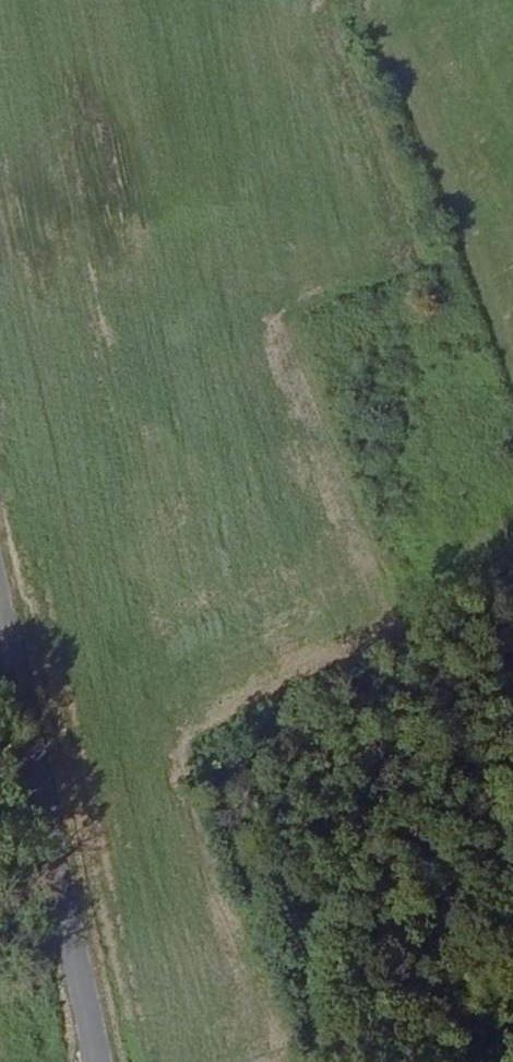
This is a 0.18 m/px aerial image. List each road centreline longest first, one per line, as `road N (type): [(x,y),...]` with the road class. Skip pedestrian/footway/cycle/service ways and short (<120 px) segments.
road 1 (tertiary): [(89,1061),(0,658)]

